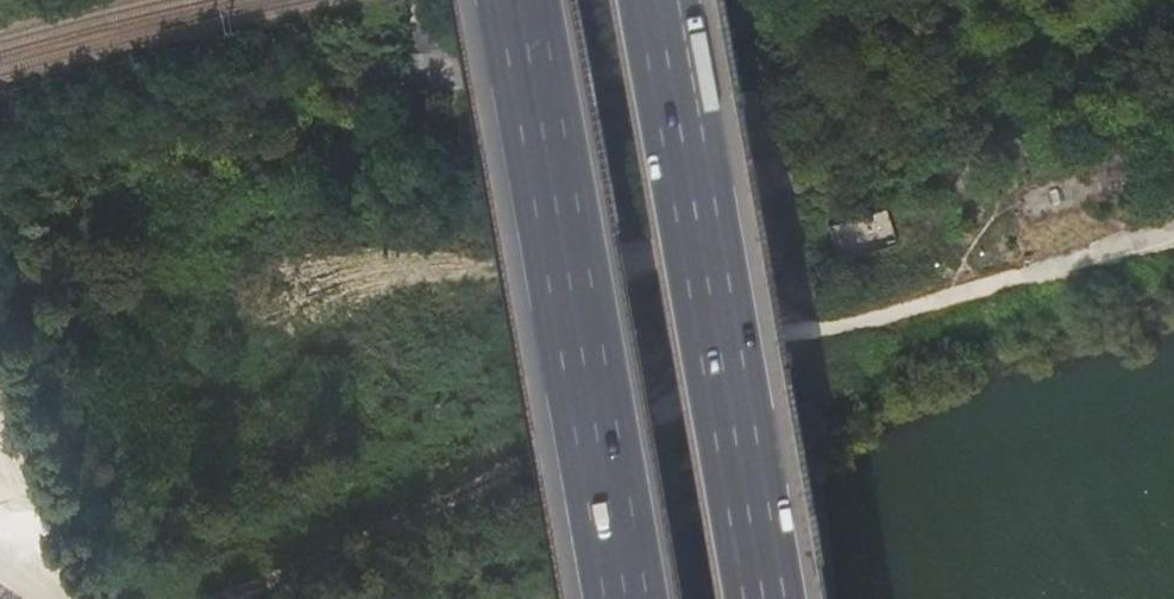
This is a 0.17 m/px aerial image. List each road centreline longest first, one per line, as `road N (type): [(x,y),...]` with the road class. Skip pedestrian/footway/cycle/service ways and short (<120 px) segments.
road 1 (track): [(1173,238),(763,354),(494,499),(246,598)]
road 2 (motorway): [(504,0),(601,598)]
road 3 (motorway): [(739,598),(645,0)]
road 4 (unclassified): [(414,0),(416,14),(474,51),(554,39),(624,58),(656,183),(695,282),(763,354)]
road 5 (track): [(0,485),(71,598)]

